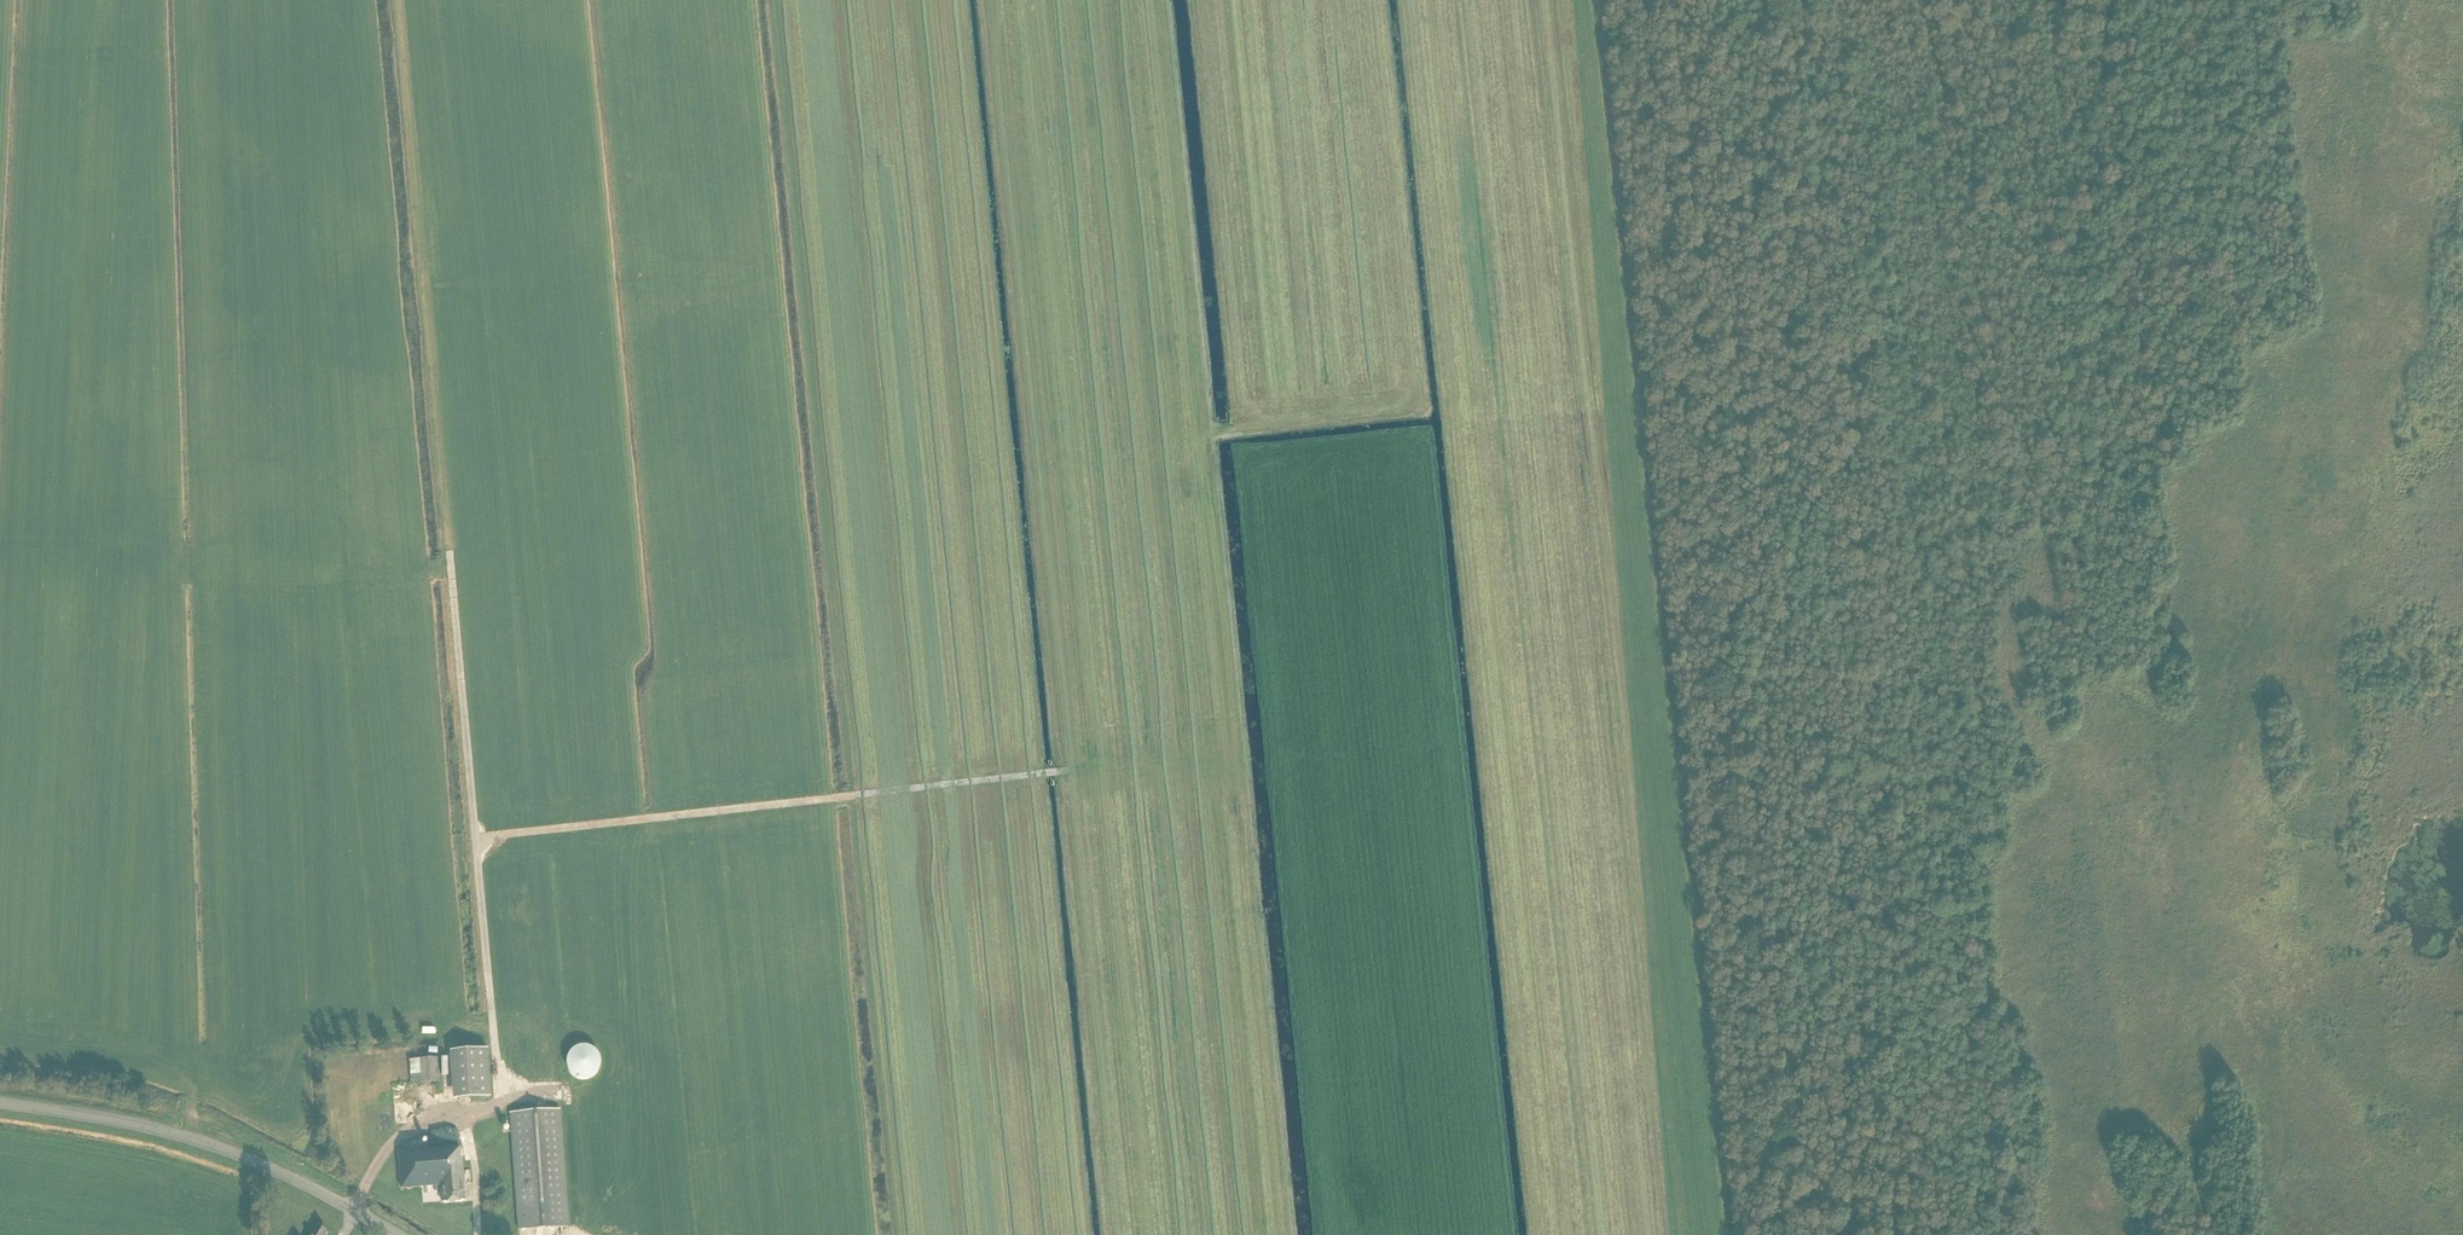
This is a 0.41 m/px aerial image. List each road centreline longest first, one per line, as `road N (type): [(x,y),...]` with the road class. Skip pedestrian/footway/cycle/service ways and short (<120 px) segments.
road 1 (tertiary): [(398,1234),(230,1151),(0,1103)]

